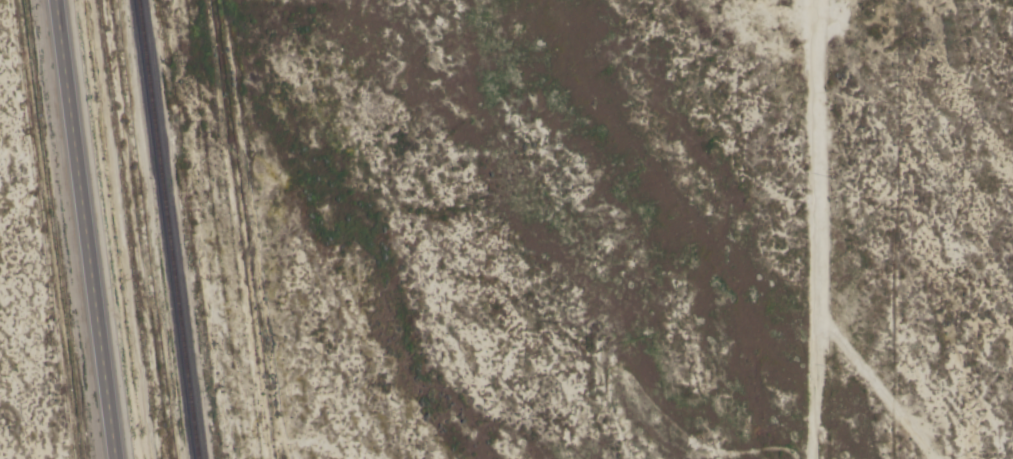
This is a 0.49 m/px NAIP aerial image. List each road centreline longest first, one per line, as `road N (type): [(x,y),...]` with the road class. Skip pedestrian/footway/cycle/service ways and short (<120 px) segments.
road 1 (primary): [(118,458),(59,0)]
road 2 (track): [(273,458),(215,0)]
road 3 (residential): [(815,0),(813,458)]

